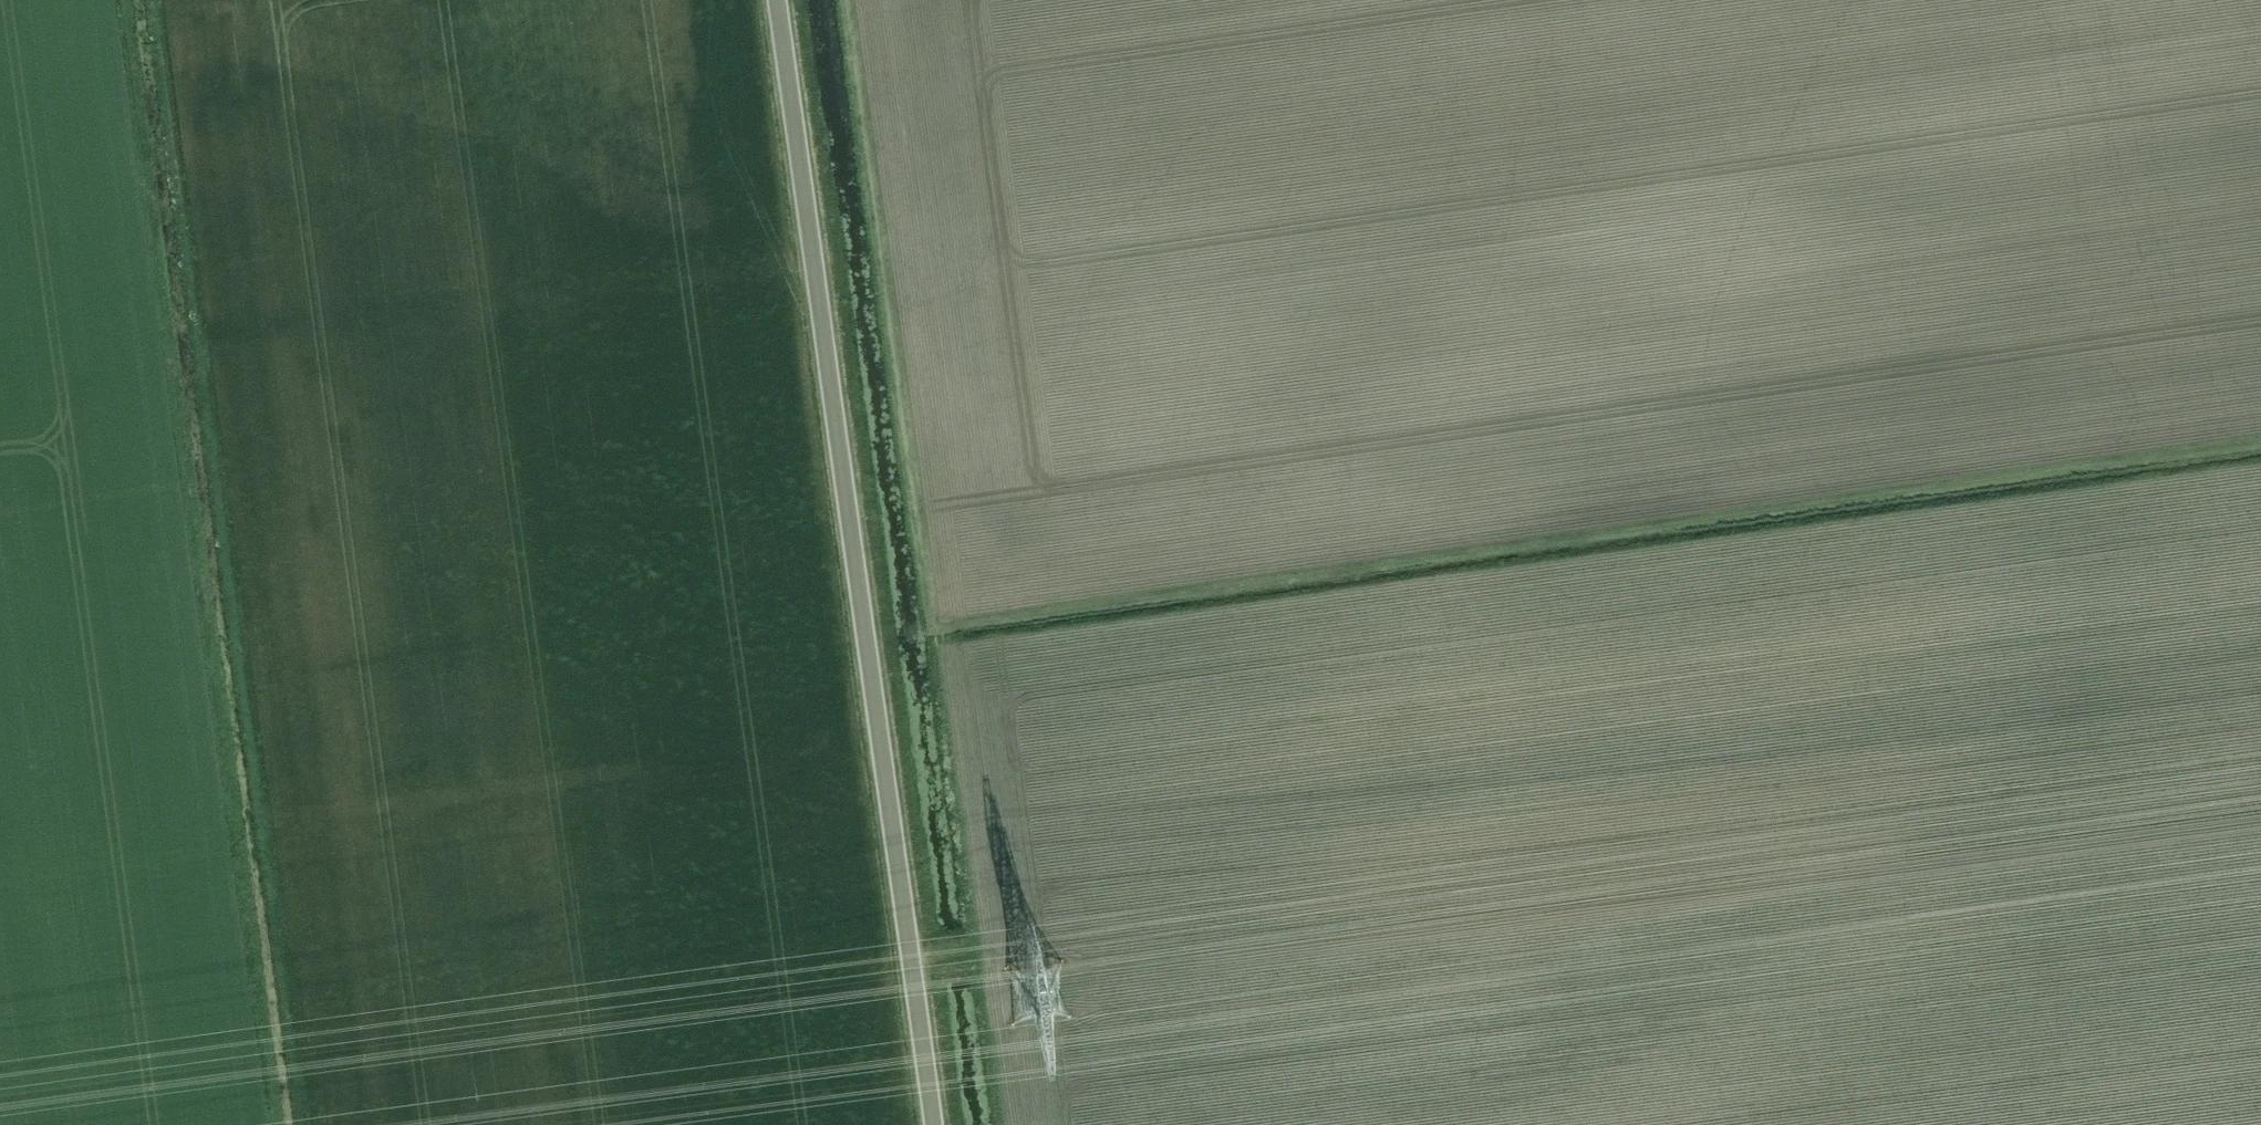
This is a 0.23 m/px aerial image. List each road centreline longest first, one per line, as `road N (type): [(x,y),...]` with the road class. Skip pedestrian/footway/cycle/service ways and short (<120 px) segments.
road 1 (unclassified): [(936,1124),(777,0)]

